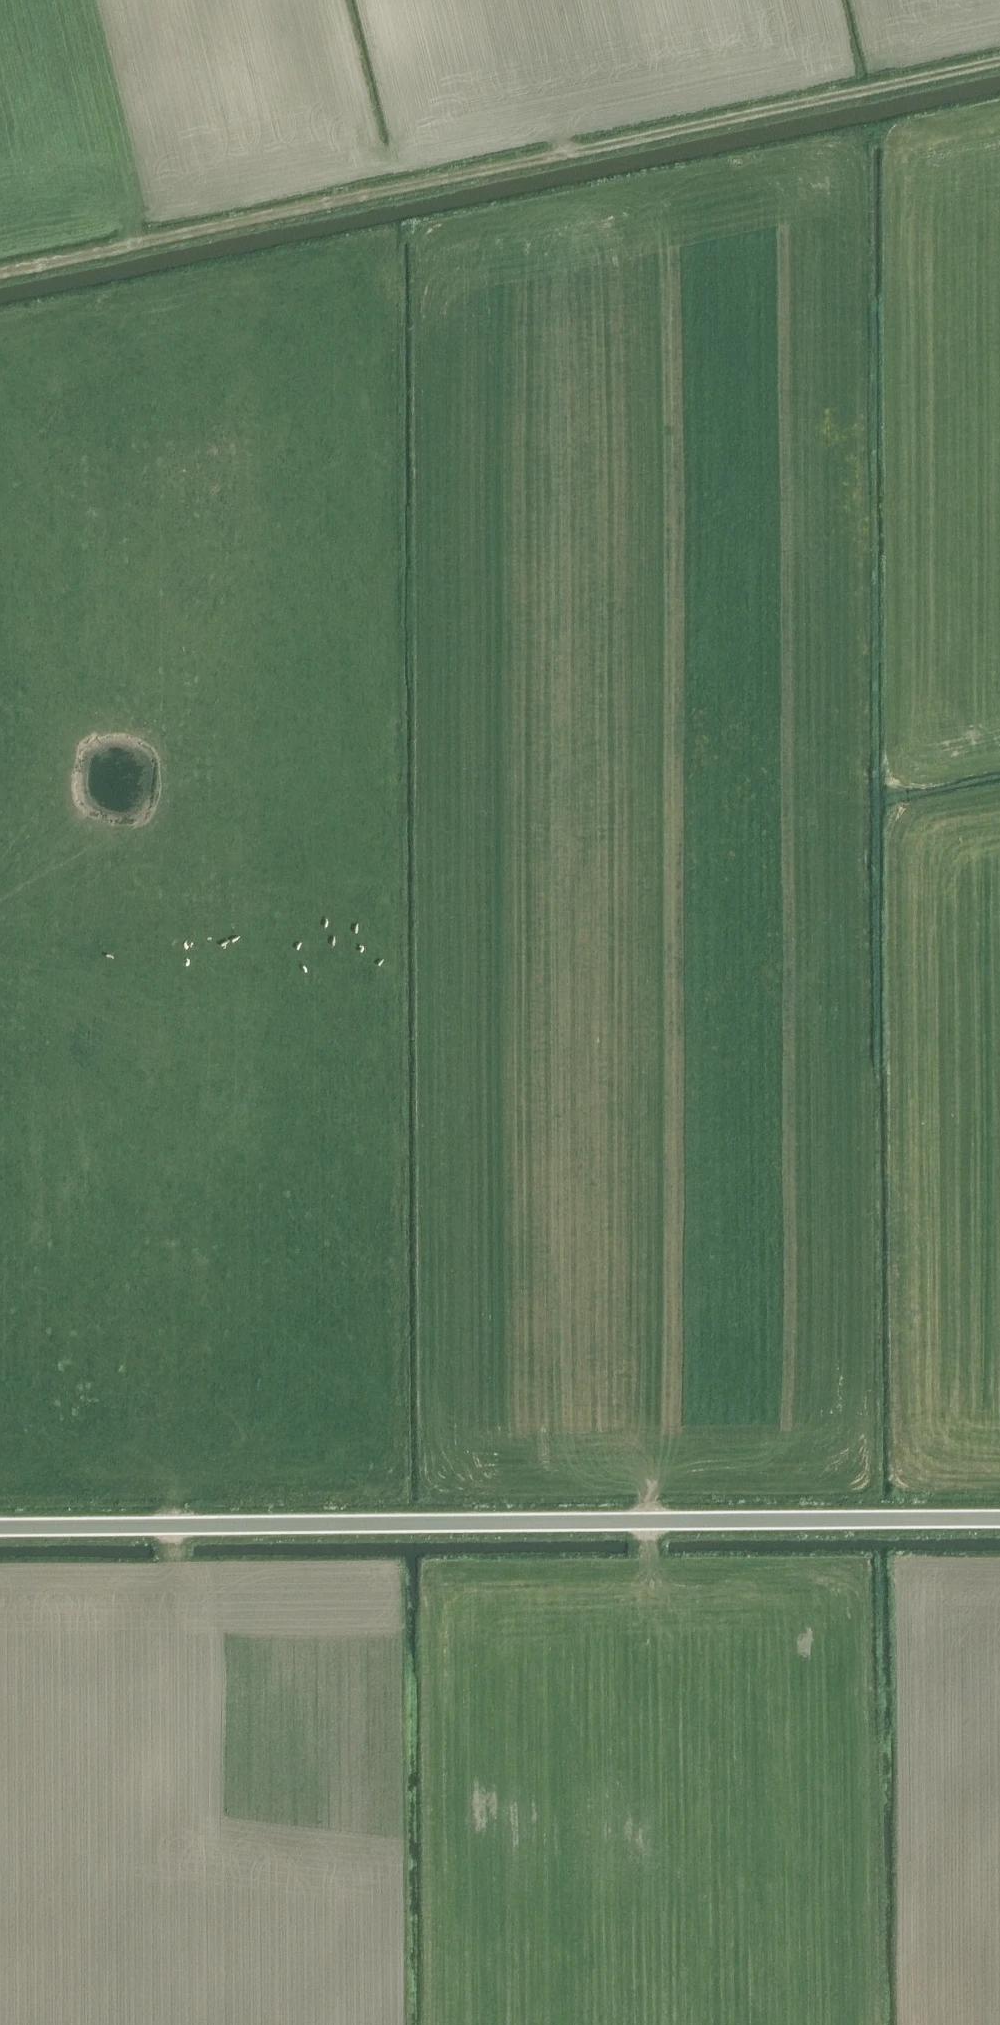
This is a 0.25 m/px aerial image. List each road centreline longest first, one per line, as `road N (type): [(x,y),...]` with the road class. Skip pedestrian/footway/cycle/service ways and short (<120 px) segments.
road 1 (track): [(0,274),(999,62)]
road 2 (unclassified): [(999,1519),(0,1526)]

